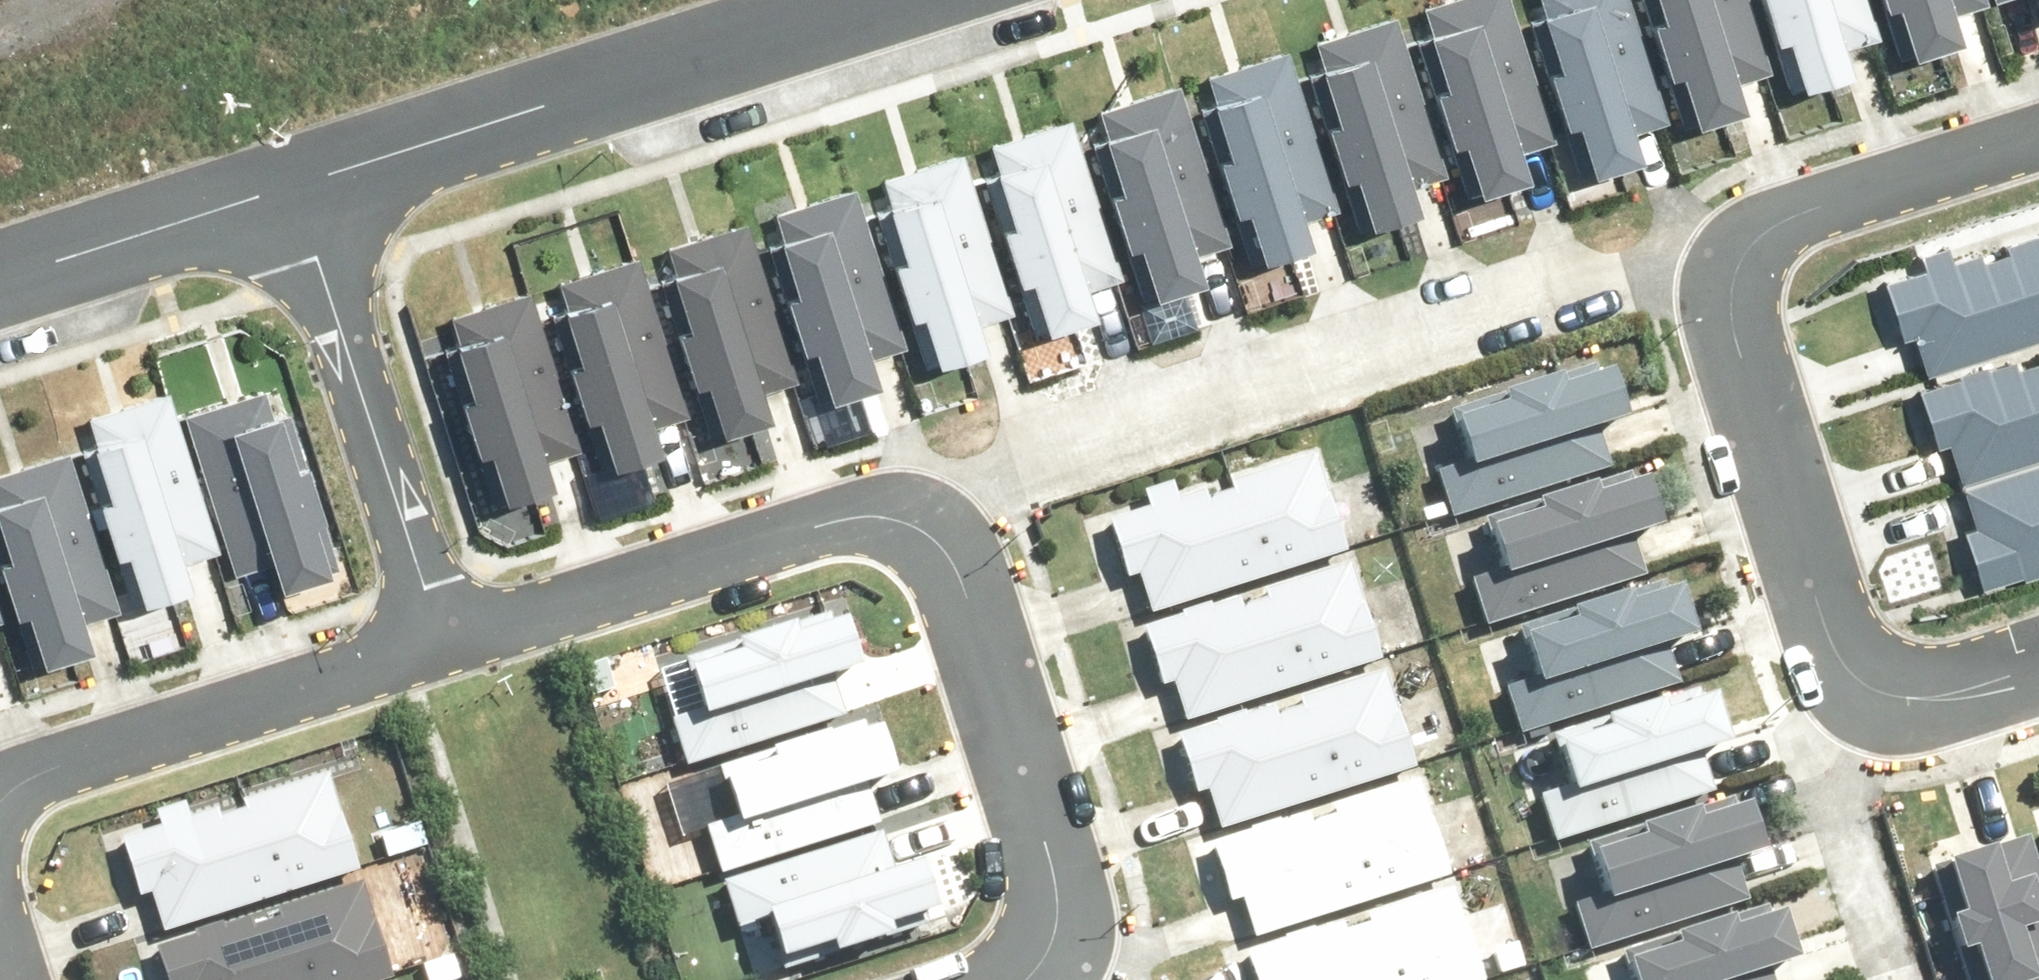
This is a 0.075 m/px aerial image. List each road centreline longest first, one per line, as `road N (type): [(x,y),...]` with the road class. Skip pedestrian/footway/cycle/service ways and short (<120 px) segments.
road 1 (residential): [(907,527),(979,481),(1660,272),(1737,285)]
road 2 (residential): [(2038,674),(1955,700),(1900,706),(1851,675),(1837,653),(1732,332),(1737,285)]
road 3 (residential): [(291,182),(871,0)]
road 4 (residential): [(907,527),(947,559),(1054,890),(1041,949),(1024,979)]
road 5 (residential): [(444,651),(291,182)]
road 6 (residential): [(444,651),(849,527),(907,527)]
road 7 (residential): [(0,799),(27,778),(444,651)]
road 8 (residential): [(1737,285),(1747,253),(1779,224),(2038,135)]
road 9 (residential): [(0,279),(291,182)]

